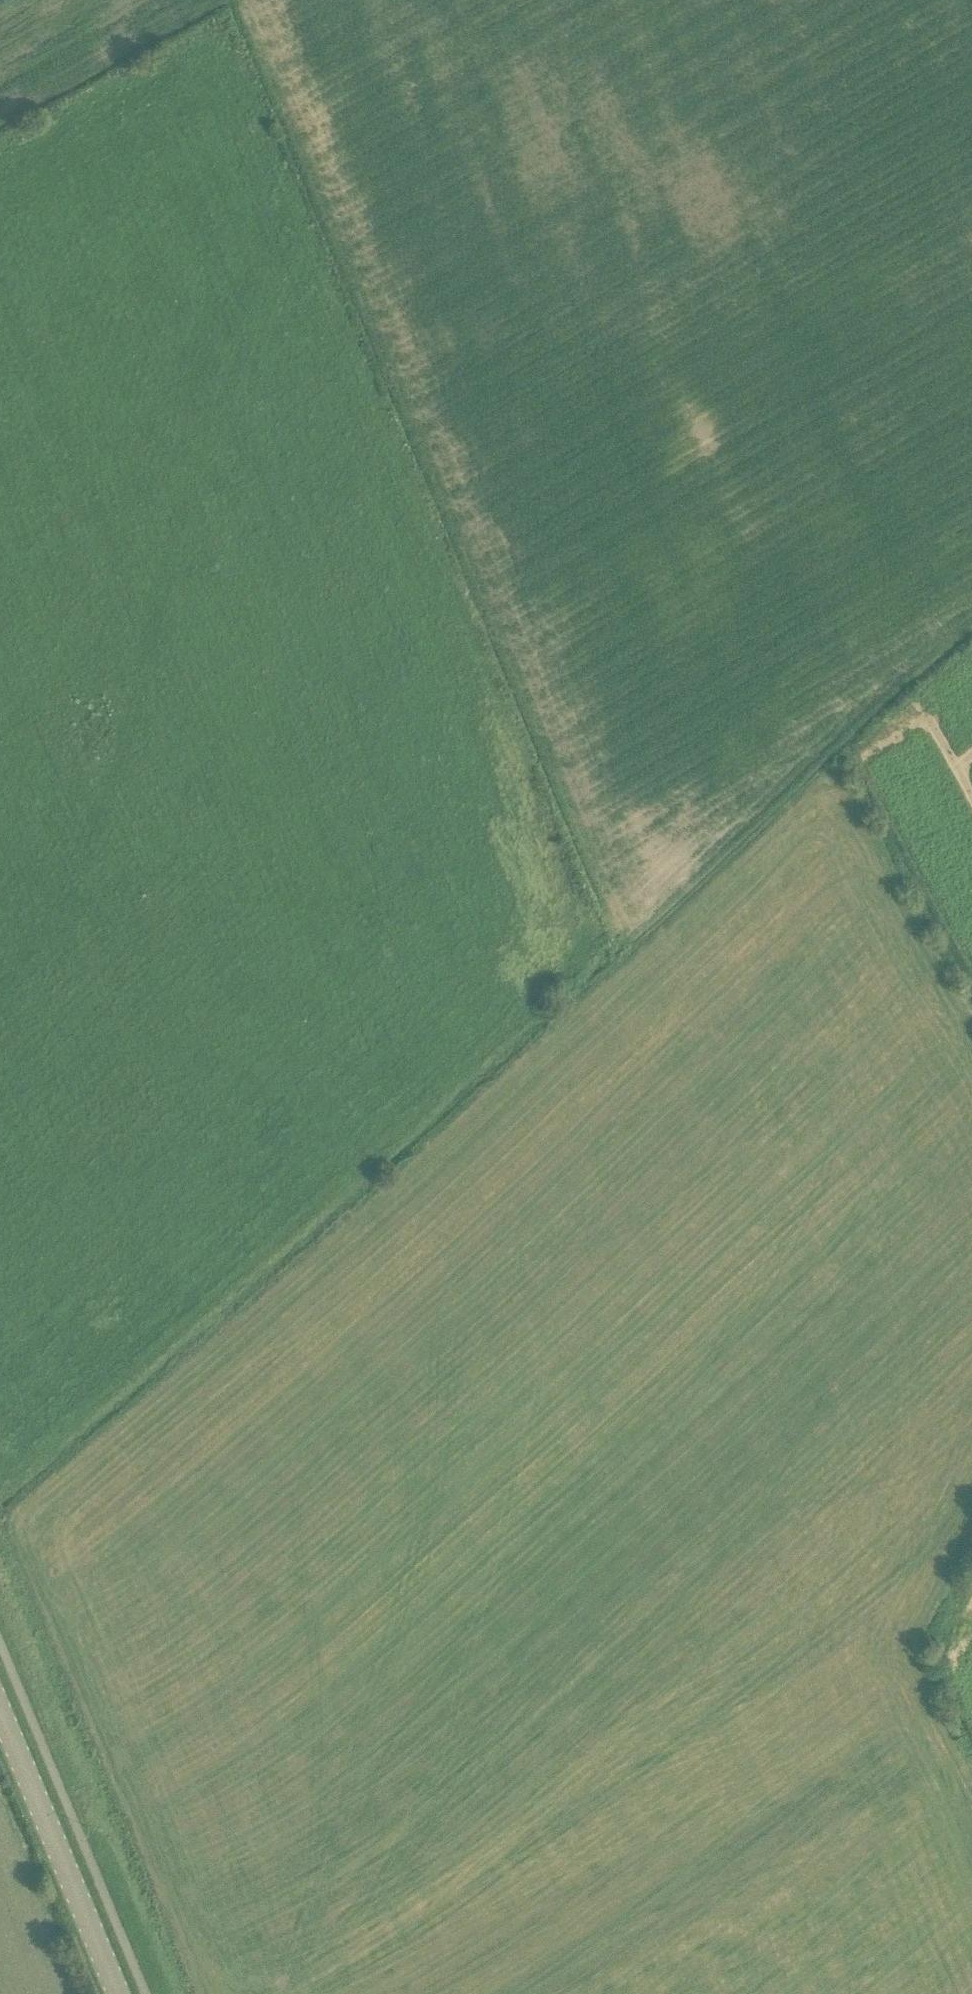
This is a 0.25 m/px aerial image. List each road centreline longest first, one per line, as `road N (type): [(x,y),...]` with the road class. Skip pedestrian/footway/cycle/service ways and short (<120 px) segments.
road 1 (primary): [(121,1993),(0,1703)]

